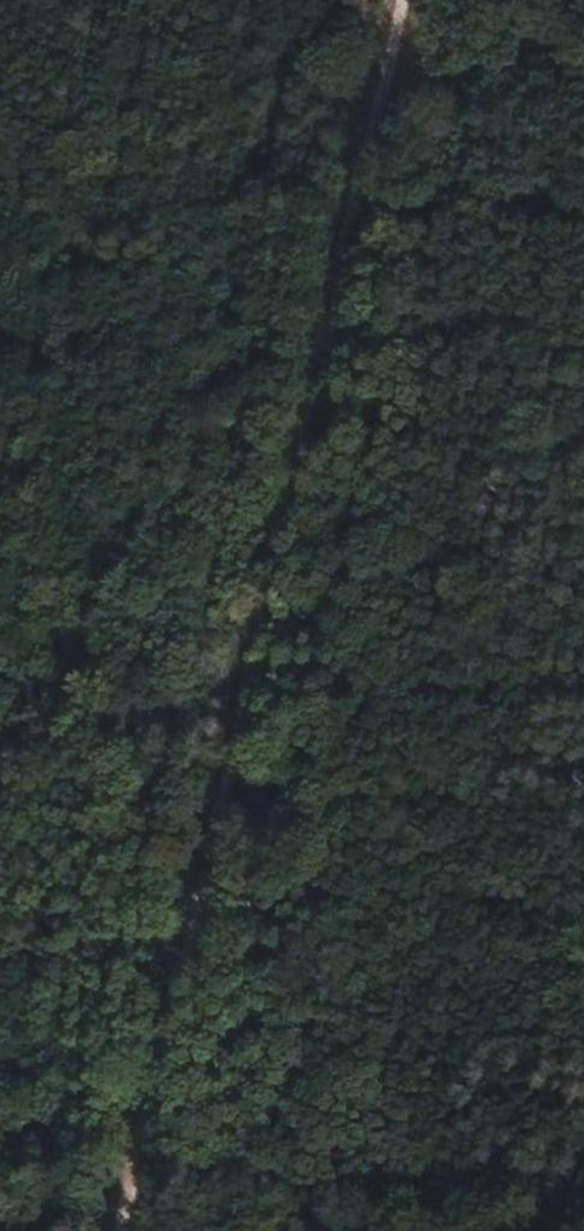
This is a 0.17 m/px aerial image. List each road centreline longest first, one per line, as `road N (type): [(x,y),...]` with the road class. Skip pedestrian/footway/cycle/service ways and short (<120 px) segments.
road 1 (track): [(147,1119),(583,1146)]
road 2 (track): [(384,69),(583,53)]

